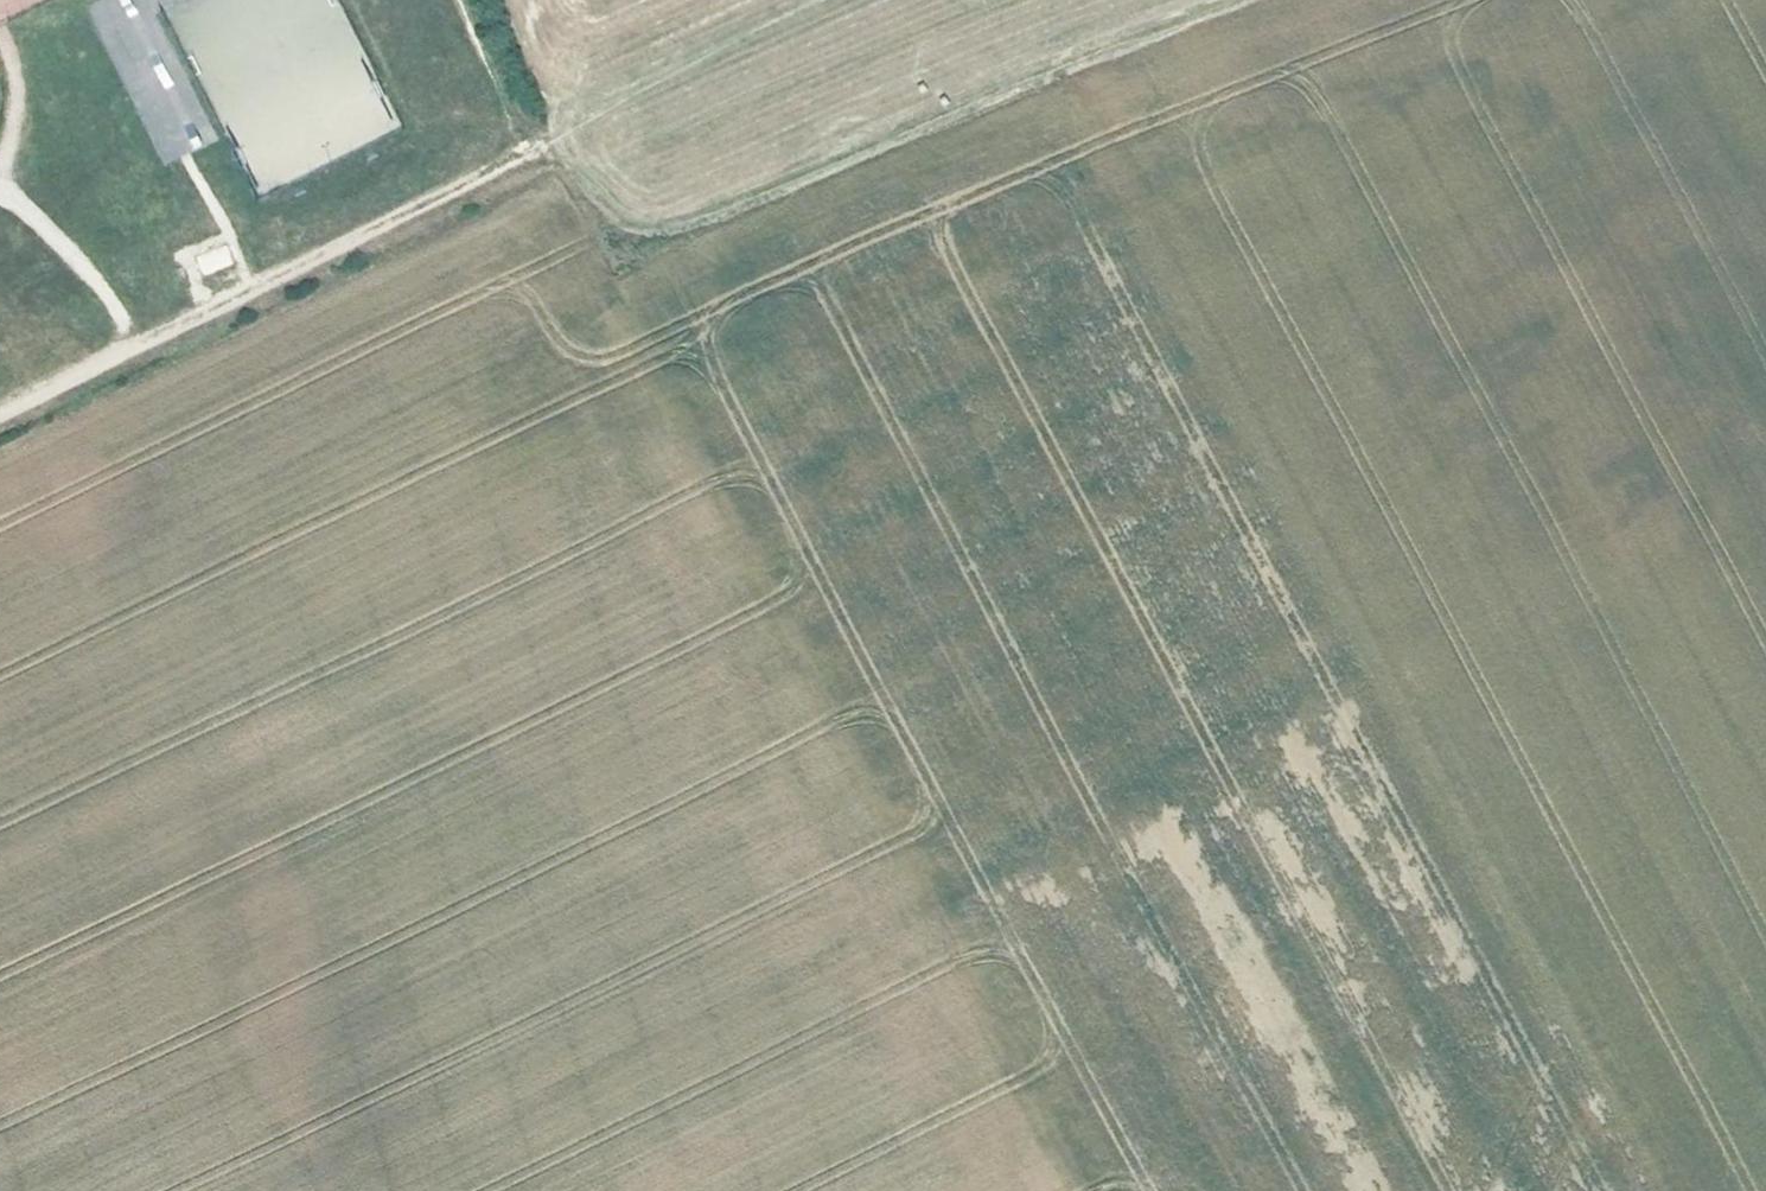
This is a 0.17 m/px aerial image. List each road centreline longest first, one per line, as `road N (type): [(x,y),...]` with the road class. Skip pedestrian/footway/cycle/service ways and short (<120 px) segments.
road 1 (track): [(1242,0),(1001,82),(663,225),(626,217),(555,151),(508,159)]
road 2 (track): [(0,413),(508,159)]

